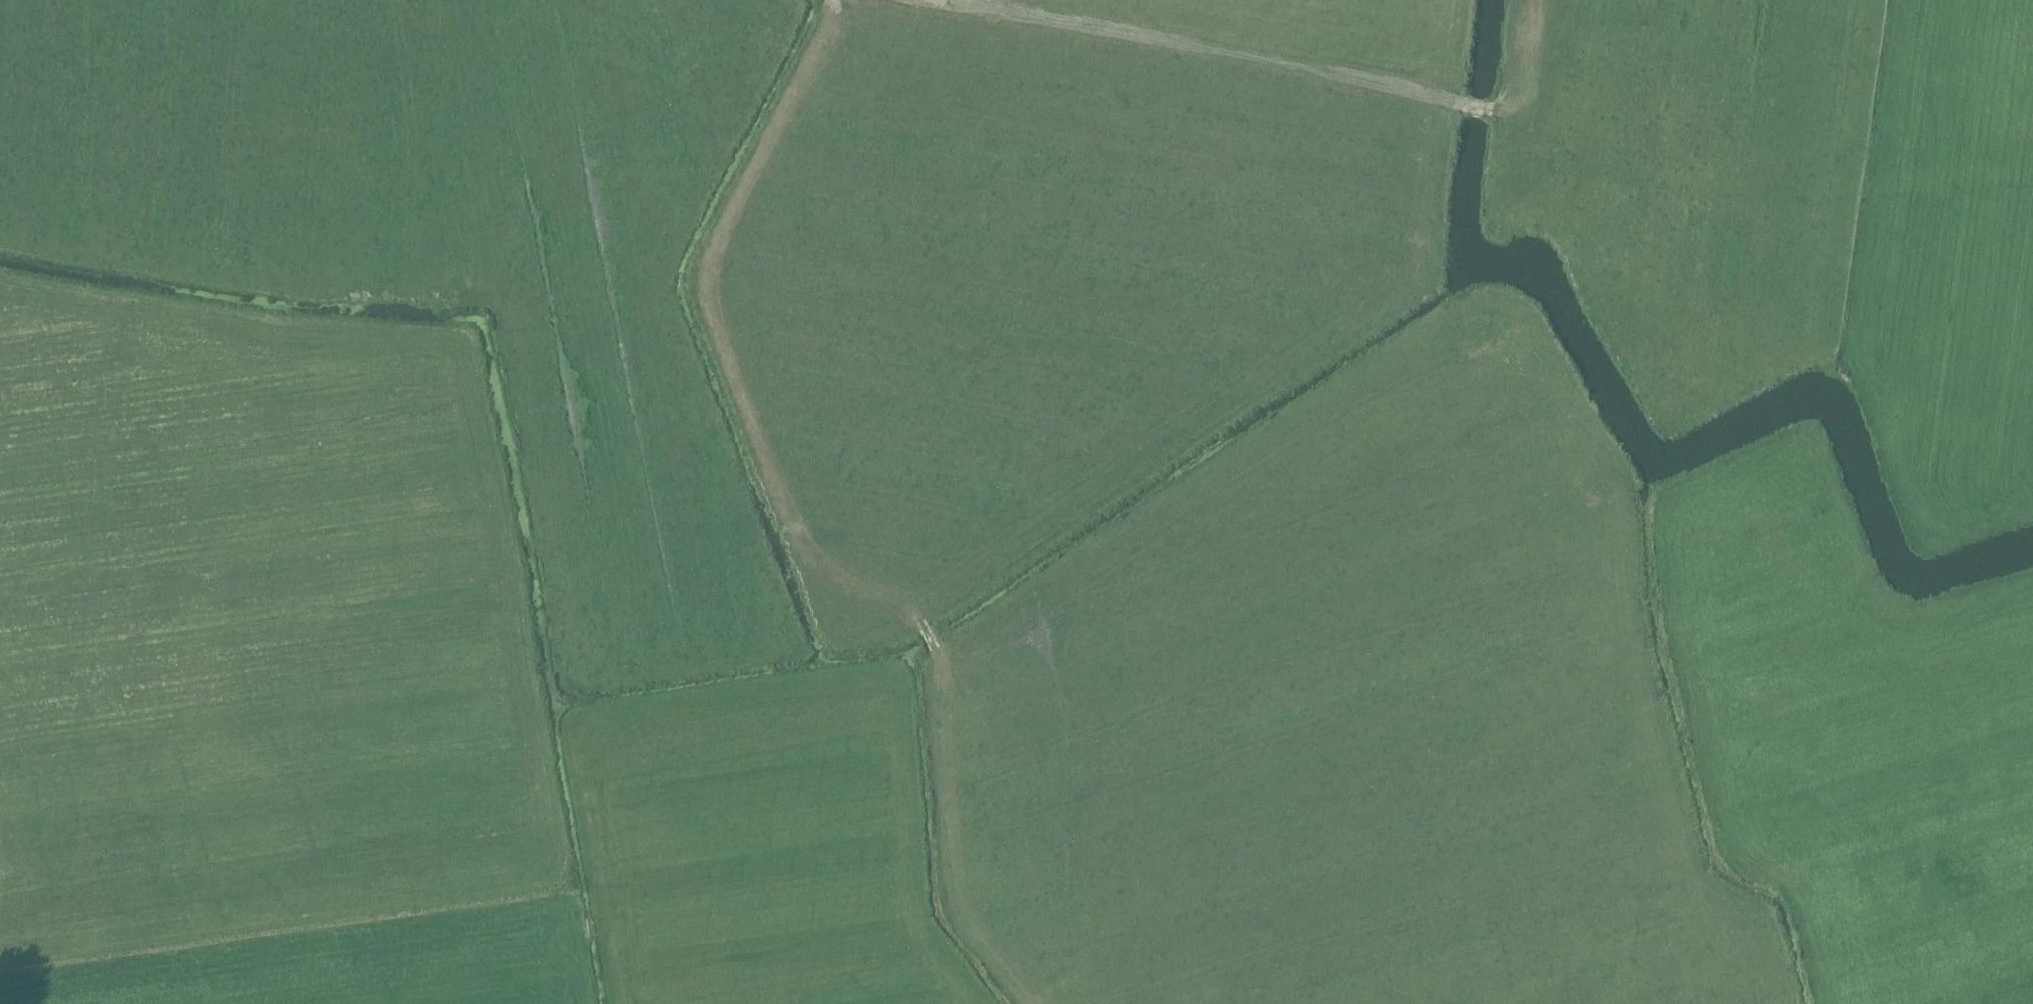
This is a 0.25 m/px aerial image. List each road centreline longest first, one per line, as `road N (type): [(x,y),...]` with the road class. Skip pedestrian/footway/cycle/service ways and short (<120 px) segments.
road 1 (track): [(1036,1003),(963,903),(946,674),(918,616),(824,569),(703,279),(811,75),(838,0)]
road 2 (track): [(934,0),(1495,110)]
road 3 (track): [(1540,0),(1529,93),(1495,110)]

